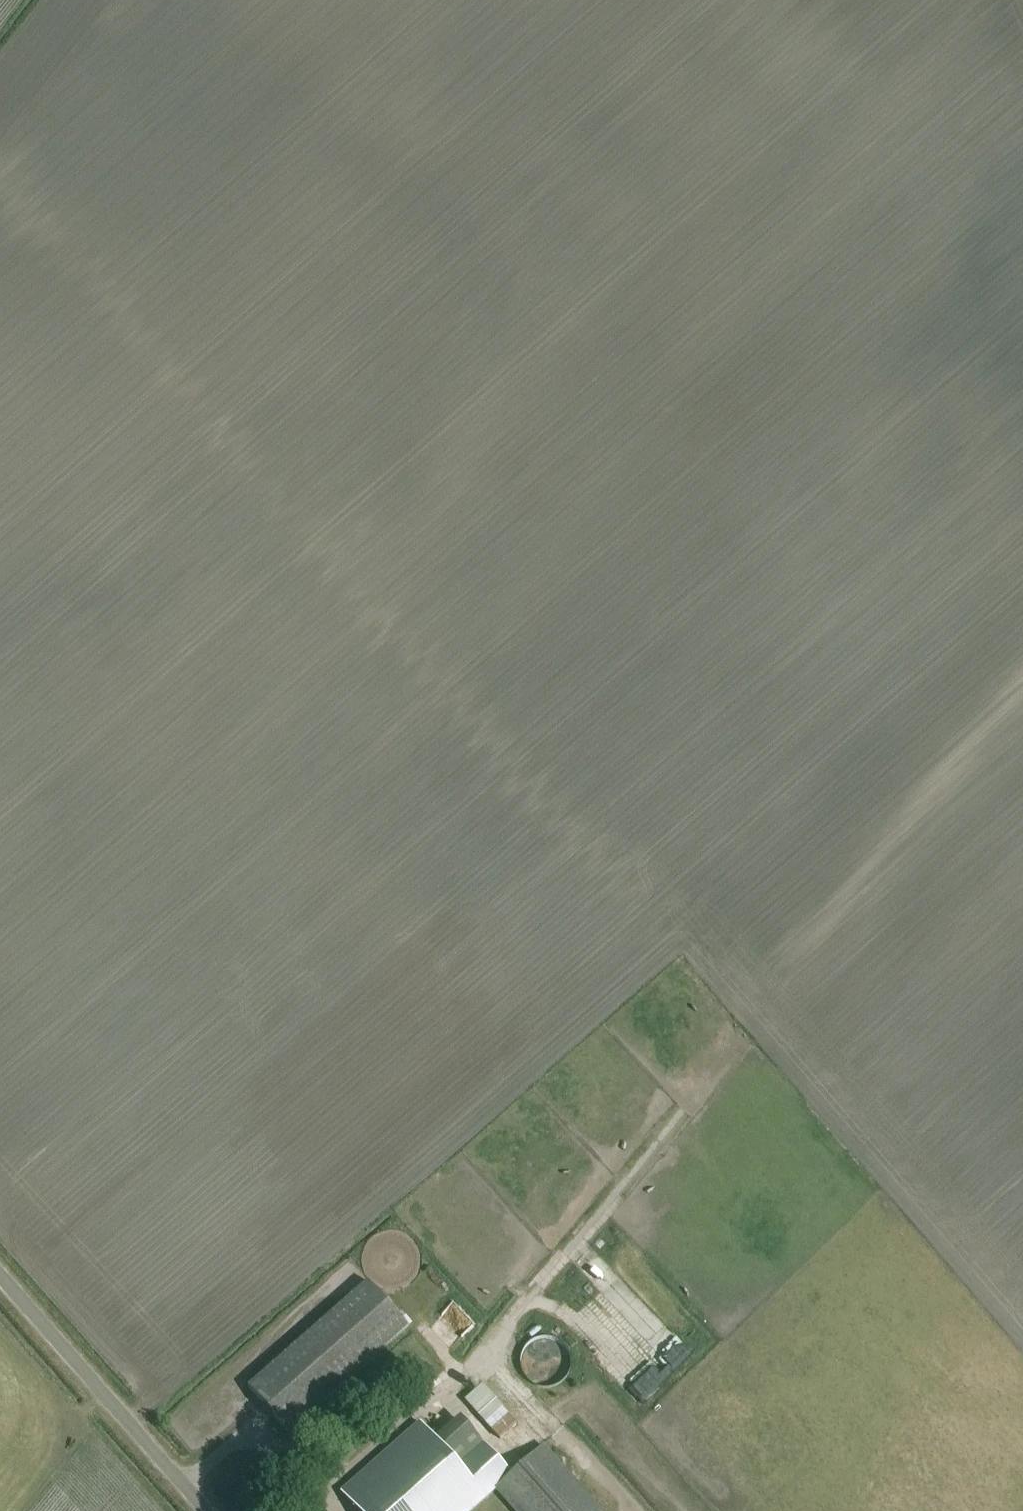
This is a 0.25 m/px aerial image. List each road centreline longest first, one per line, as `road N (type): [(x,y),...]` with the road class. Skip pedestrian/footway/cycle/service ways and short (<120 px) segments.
road 1 (unclassified): [(205,1510),(0,1277)]

